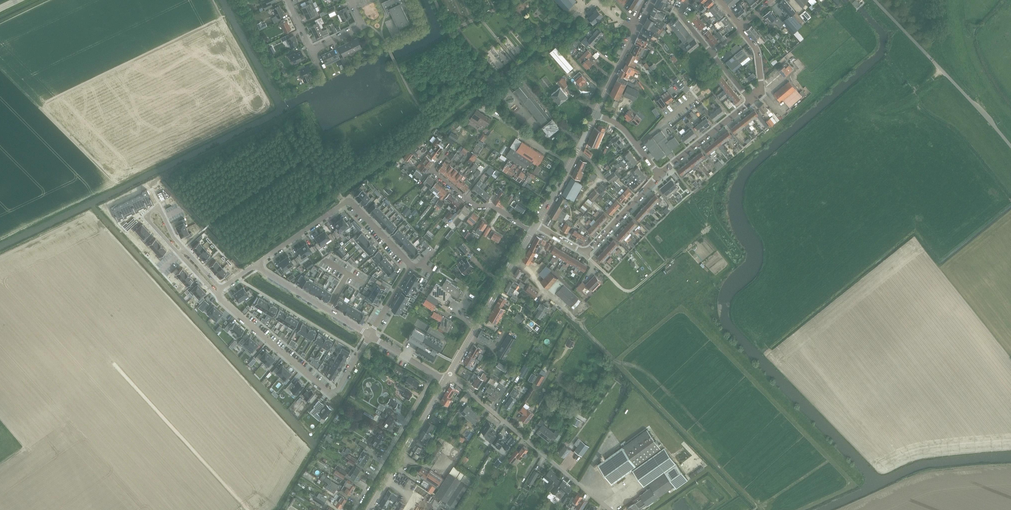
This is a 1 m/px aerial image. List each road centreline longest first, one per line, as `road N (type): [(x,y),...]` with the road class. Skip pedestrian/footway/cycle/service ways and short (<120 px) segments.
road 1 (residential): [(257,264),(349,200),(411,266),(369,336)]
road 2 (residential): [(219,294),(146,217),(158,206),(174,237),(221,288)]
road 3 (residential): [(369,336),(332,392),(219,294)]
road 4 (residential): [(610,509),(450,374)]
road 5 (unclassified): [(1010,147),(875,0)]
road 6 (track): [(735,265),(708,234),(632,293),(607,275)]
road 7 (tertiary): [(450,374),(533,232)]
road 8 (residential): [(355,509),(434,374)]
road 9 (tertiary): [(368,509),(446,381)]
road 10 (track): [(433,127),(549,41)]
road 11 (residential): [(533,232),(494,207),(474,205),(432,171),(443,156)]
road 12 (residential): [(369,336),(257,264)]
road 13 (tertiary): [(596,114),(653,0)]
road 14 (tertiary): [(537,226),(596,114)]

